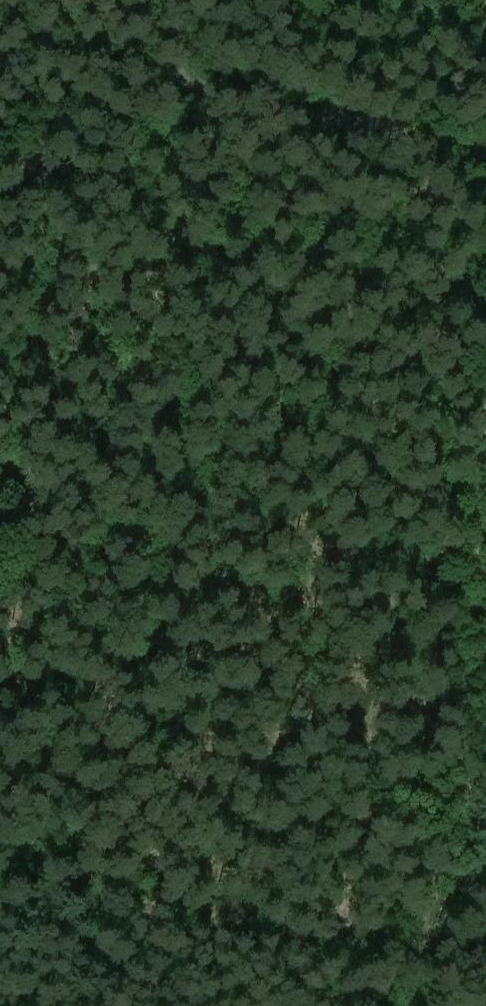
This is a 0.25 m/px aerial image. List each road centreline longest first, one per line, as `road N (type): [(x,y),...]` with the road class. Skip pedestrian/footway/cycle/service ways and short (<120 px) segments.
road 1 (track): [(485,34),(445,882),(400,1005)]
road 2 (residential): [(0,26),(485,146)]
road 3 (track): [(0,910),(419,955)]

